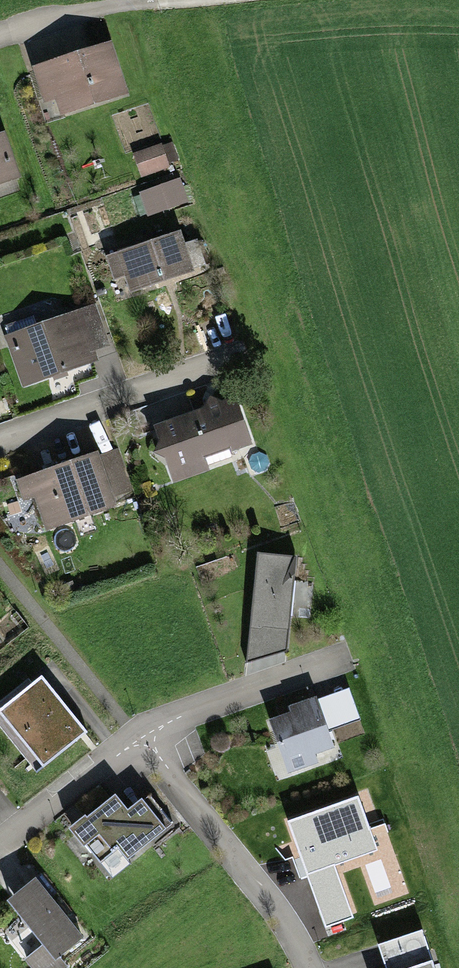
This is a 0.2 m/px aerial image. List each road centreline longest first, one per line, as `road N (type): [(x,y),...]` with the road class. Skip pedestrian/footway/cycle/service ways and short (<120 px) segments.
road 1 (residential): [(139,745),(229,850),(309,967)]
road 2 (residential): [(0,444),(229,358)]
road 3 (residential): [(334,668),(139,745)]
road 4 (residential): [(139,745),(0,845)]

